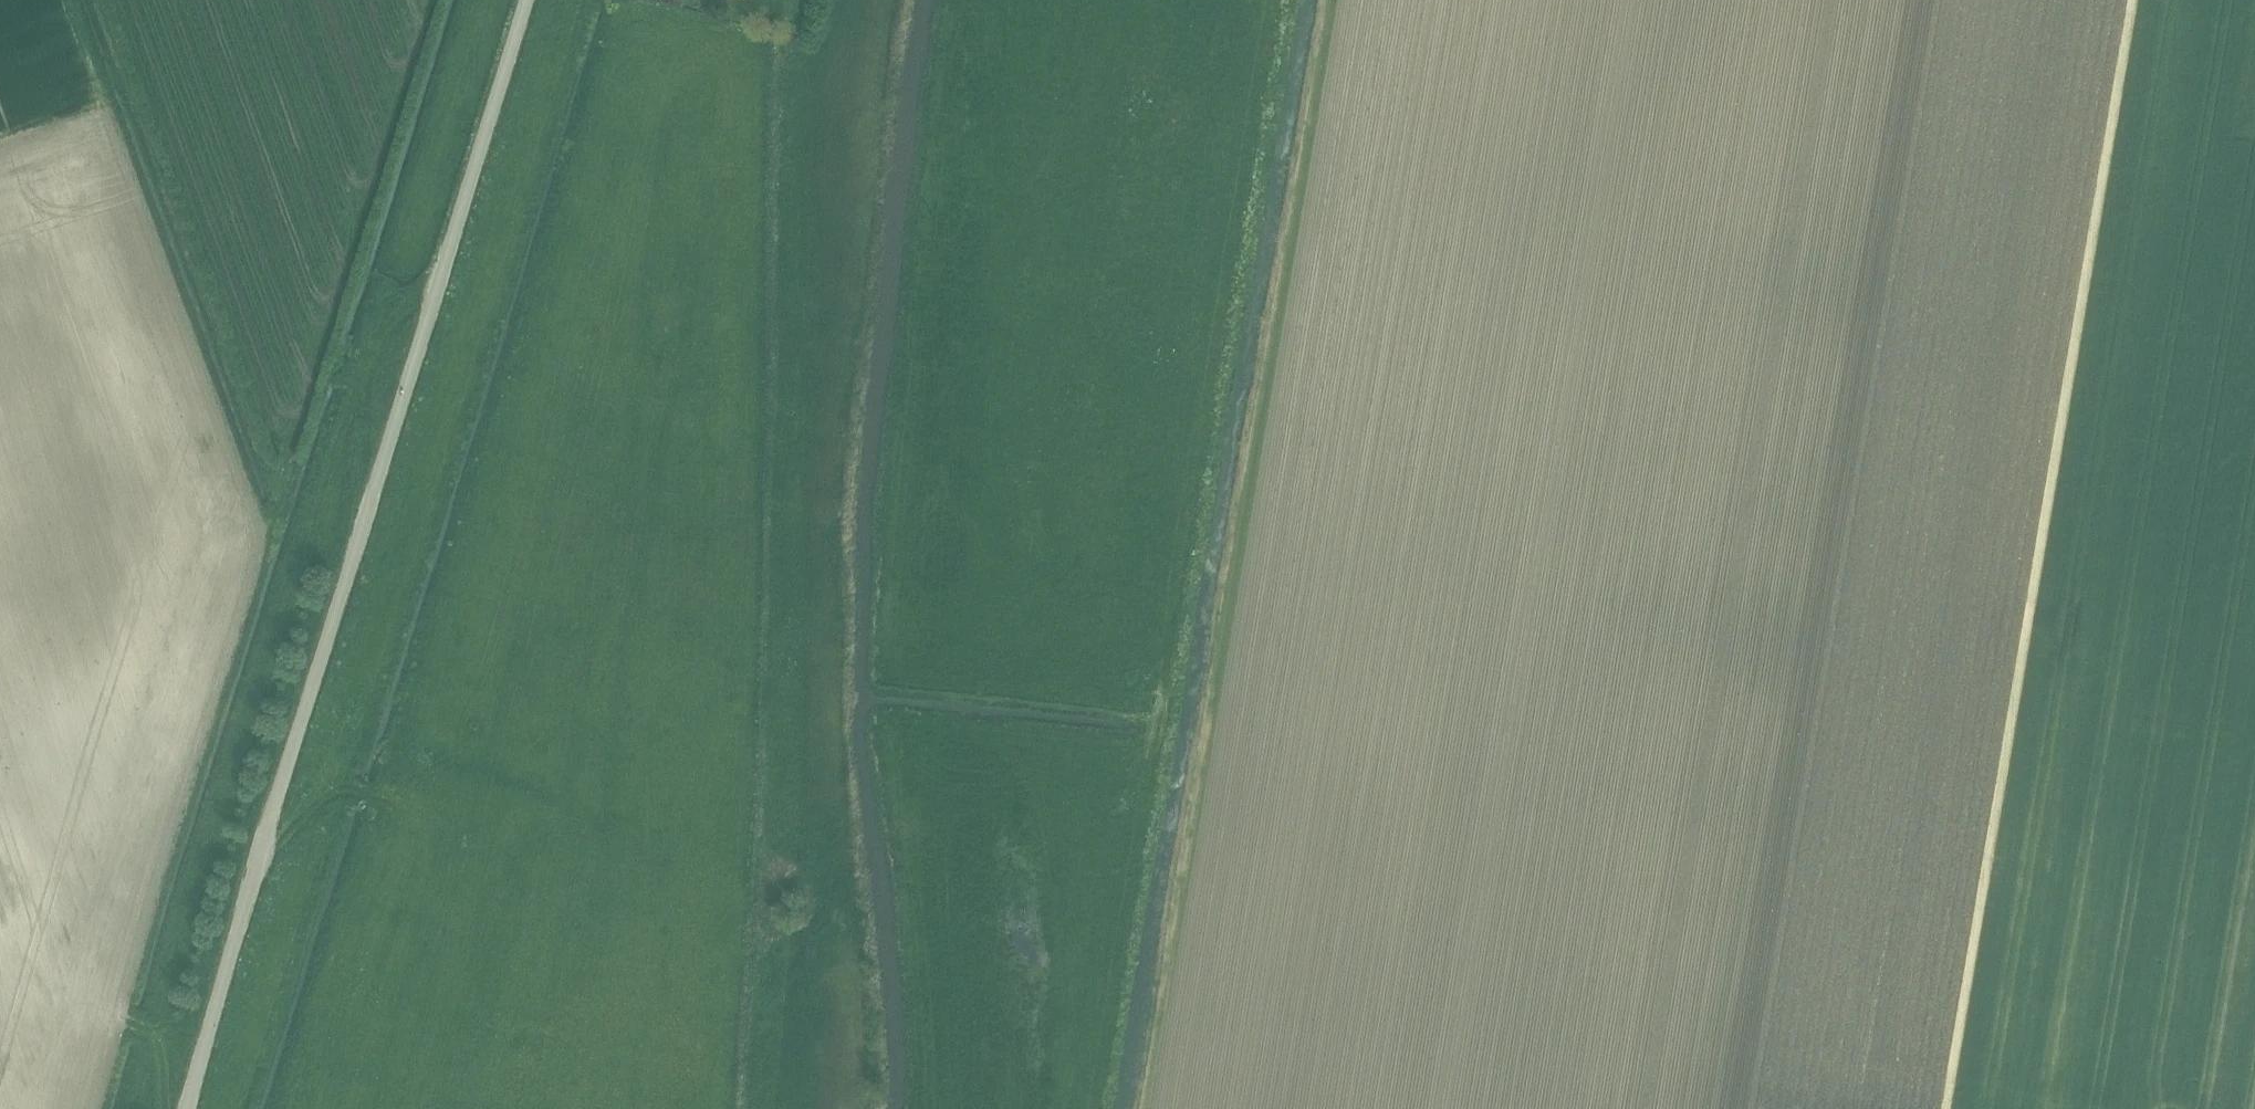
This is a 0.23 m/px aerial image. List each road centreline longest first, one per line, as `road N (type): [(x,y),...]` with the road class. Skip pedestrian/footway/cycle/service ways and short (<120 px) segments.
road 1 (unclassified): [(188,1108),(254,870),(528,0)]
road 2 (track): [(352,562),(339,449),(365,377),(403,313),(442,271)]

